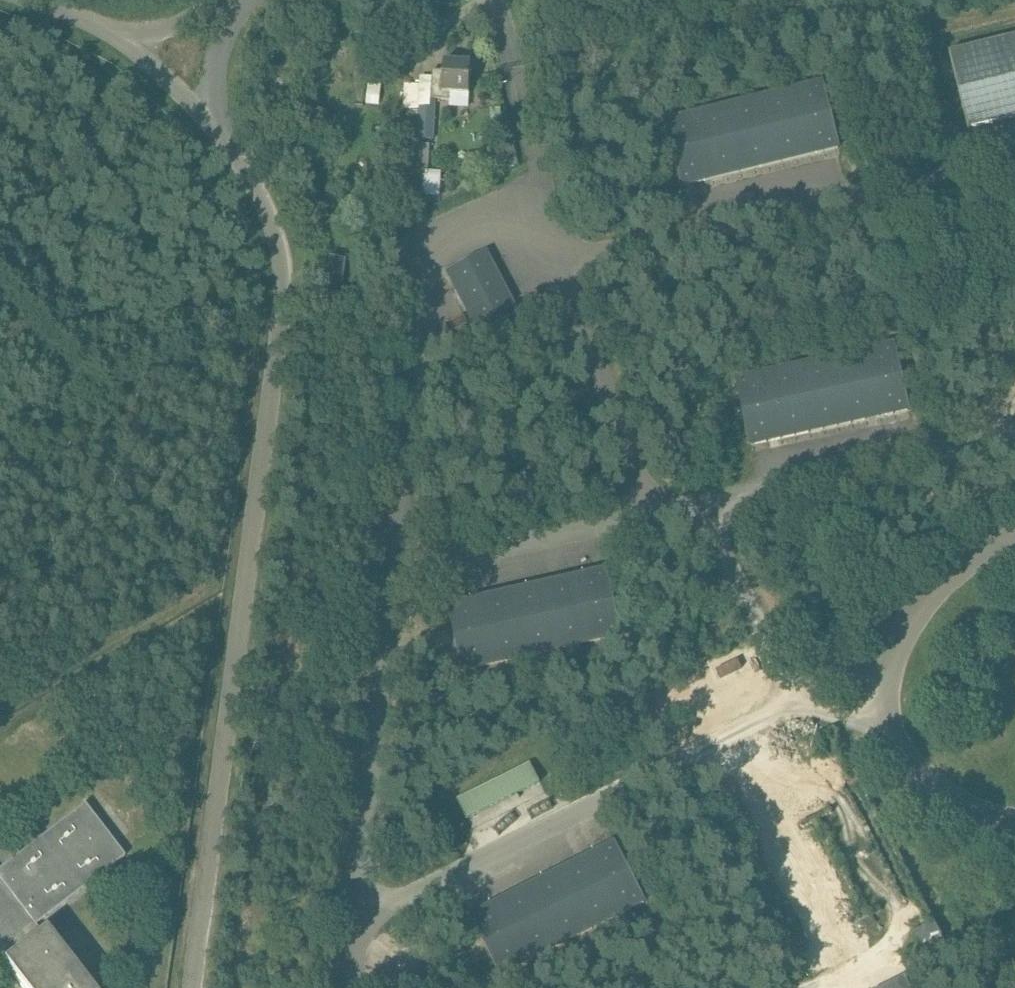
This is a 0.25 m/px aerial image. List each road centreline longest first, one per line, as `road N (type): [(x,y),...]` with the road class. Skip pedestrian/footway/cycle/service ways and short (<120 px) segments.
road 1 (unclassified): [(181,987),(285,281),(260,197),(205,113)]
road 2 (unclassified): [(125,40),(0,0)]

